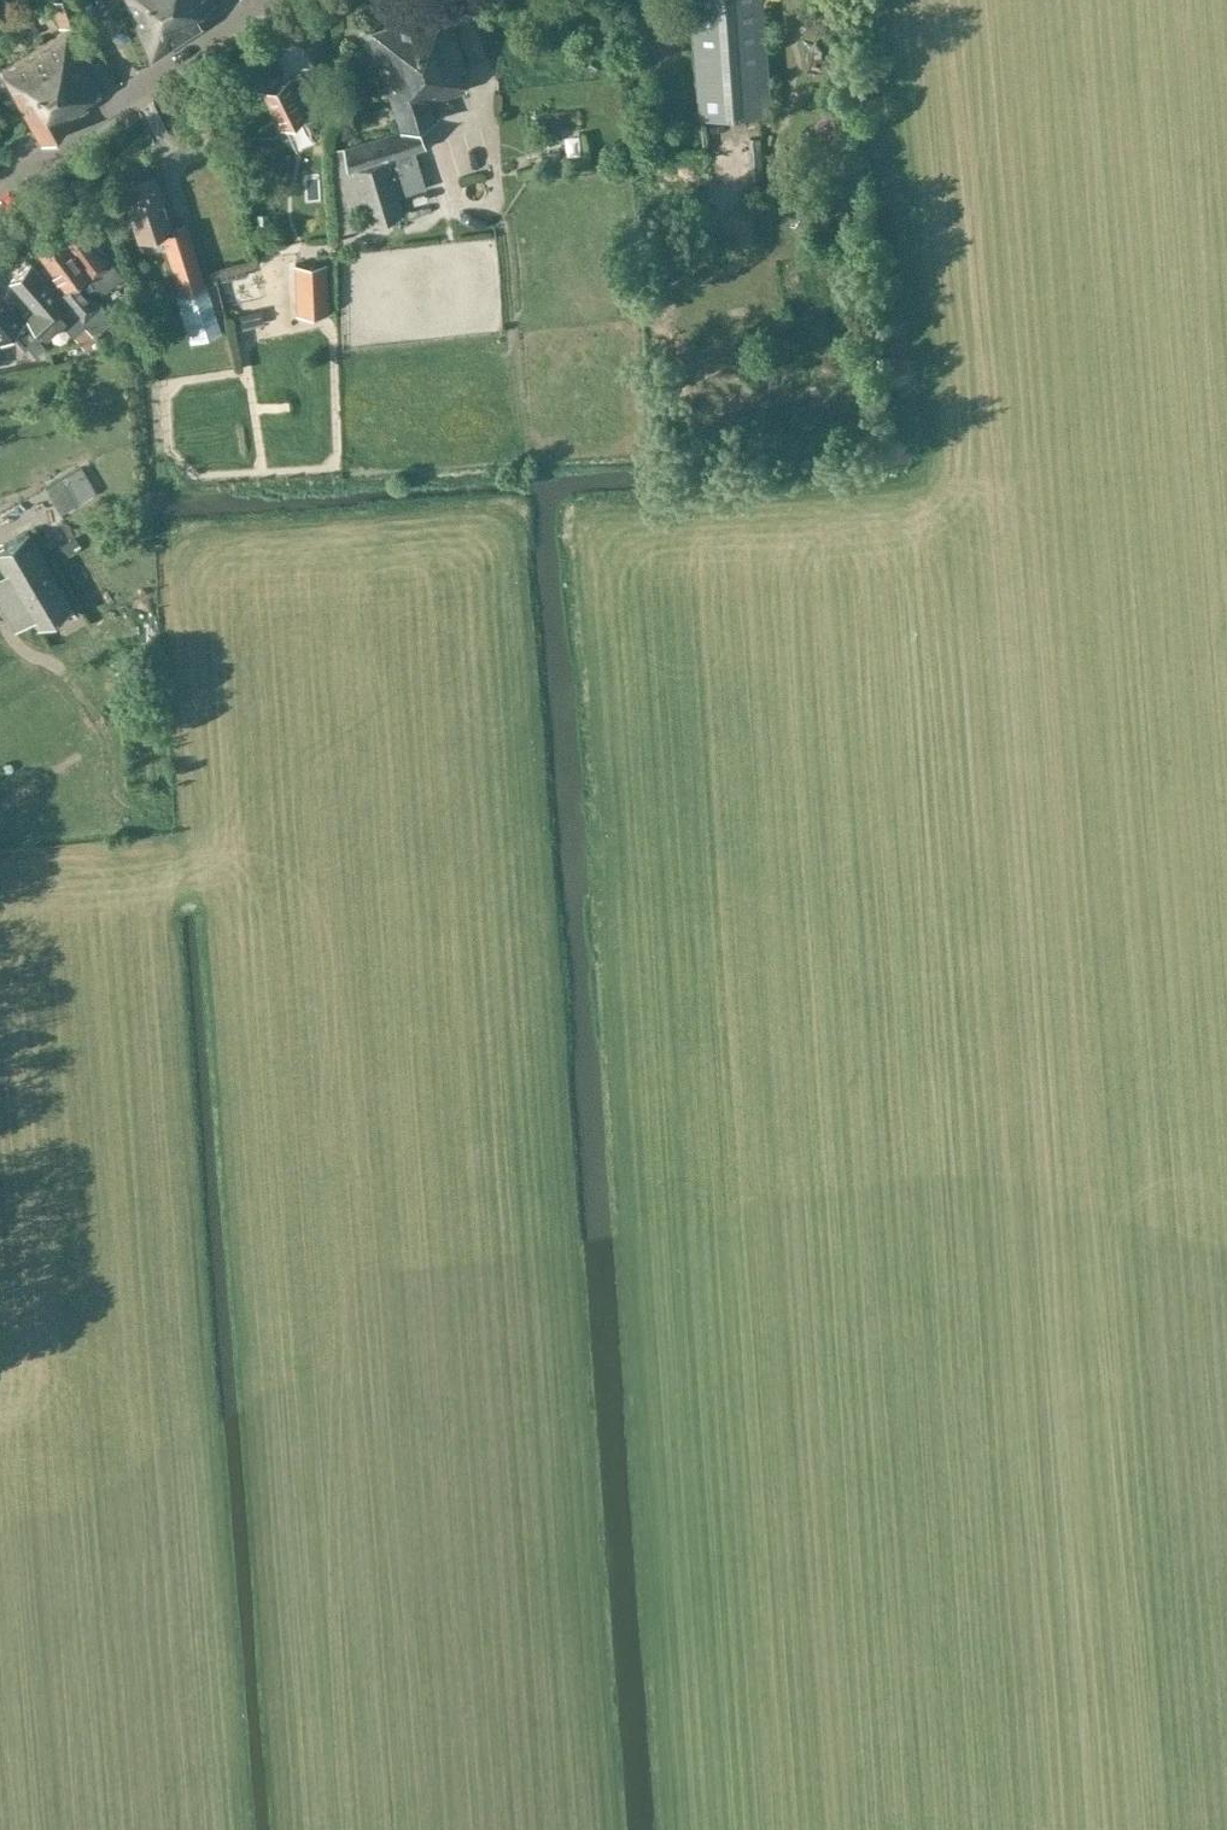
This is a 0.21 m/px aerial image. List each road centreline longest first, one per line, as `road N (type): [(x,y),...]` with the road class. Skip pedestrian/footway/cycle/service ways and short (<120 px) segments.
road 1 (tertiary): [(0,189),(261,0)]

